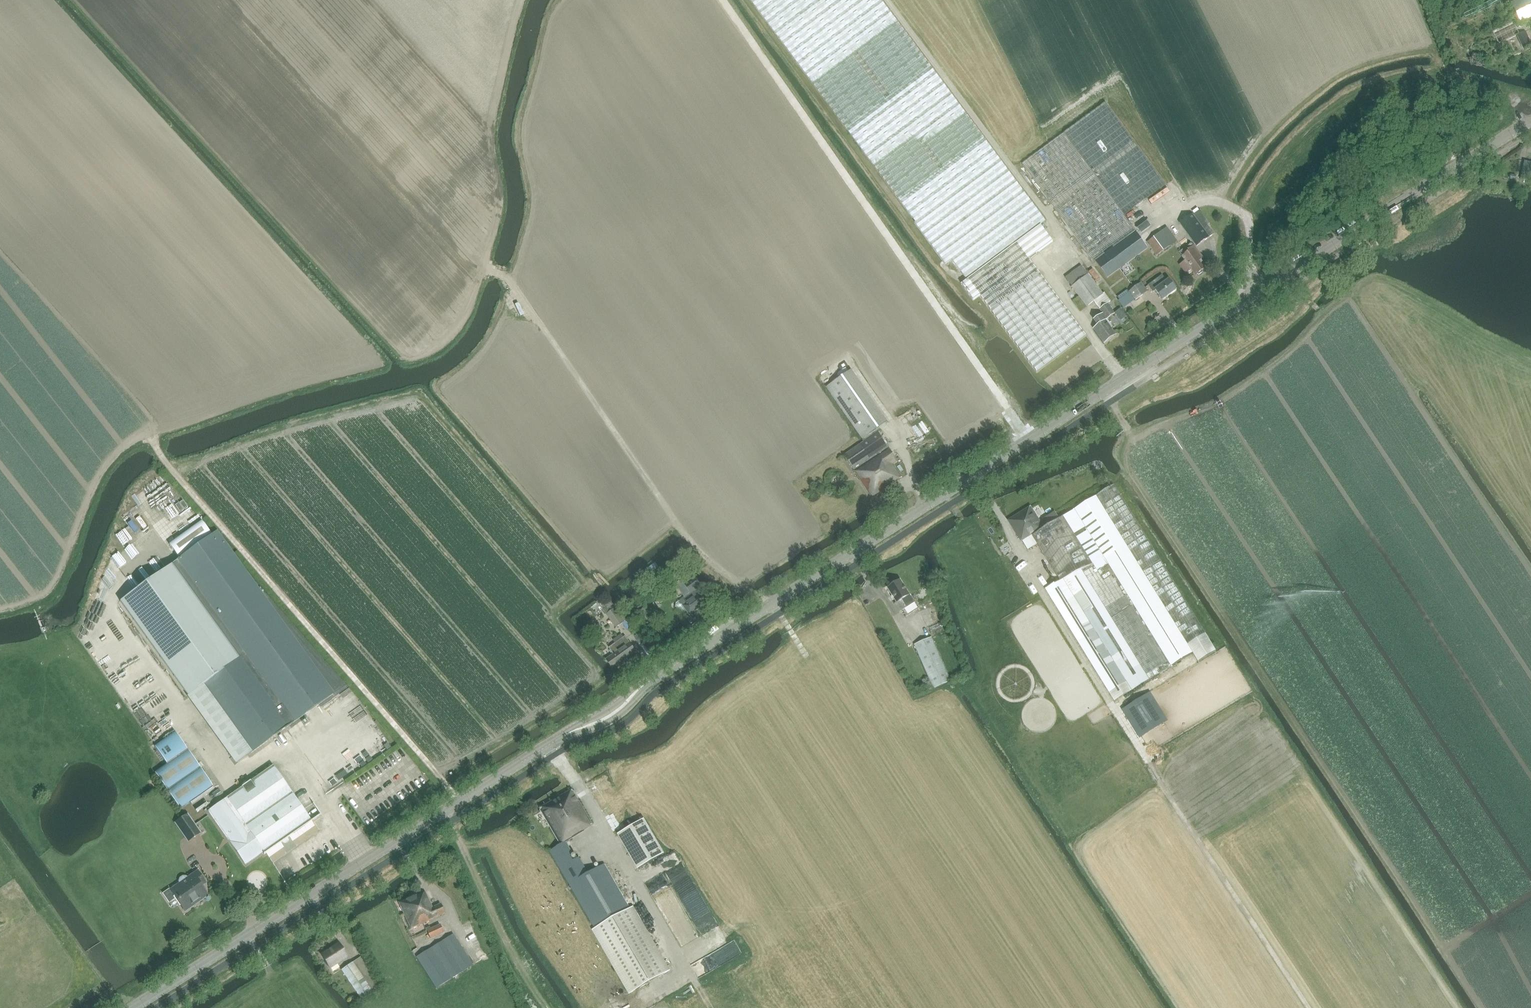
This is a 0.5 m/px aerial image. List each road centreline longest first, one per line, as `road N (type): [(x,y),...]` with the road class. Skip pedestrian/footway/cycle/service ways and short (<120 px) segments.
road 1 (tertiary): [(132,1007),(615,711),(651,680),(1530,121)]
road 2 (track): [(151,436),(165,463),(459,802)]
road 3 (track): [(510,279),(681,529),(709,560),(772,605)]

